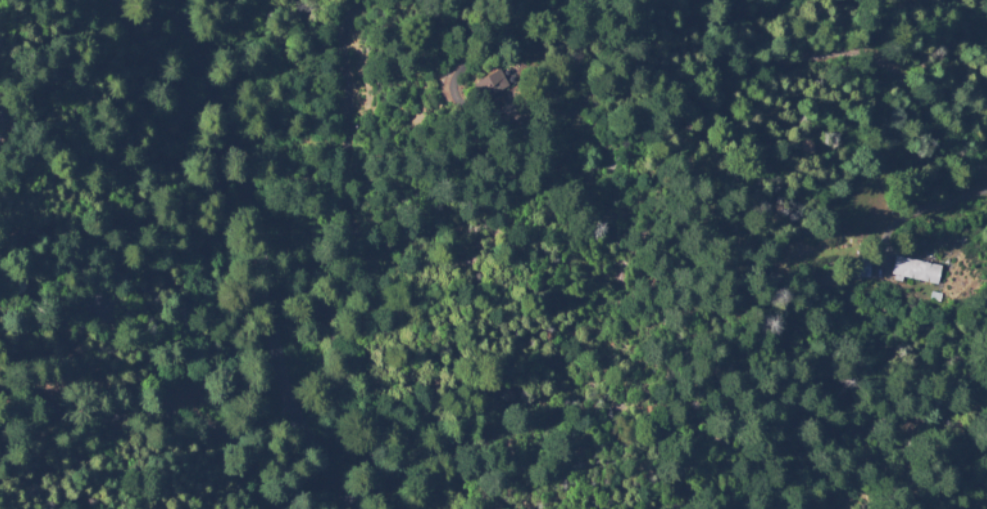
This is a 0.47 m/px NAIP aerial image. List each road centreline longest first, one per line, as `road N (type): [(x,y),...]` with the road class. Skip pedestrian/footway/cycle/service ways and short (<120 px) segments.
road 1 (tertiary): [(363,508),(330,468),(277,358),(242,162),(174,0)]

